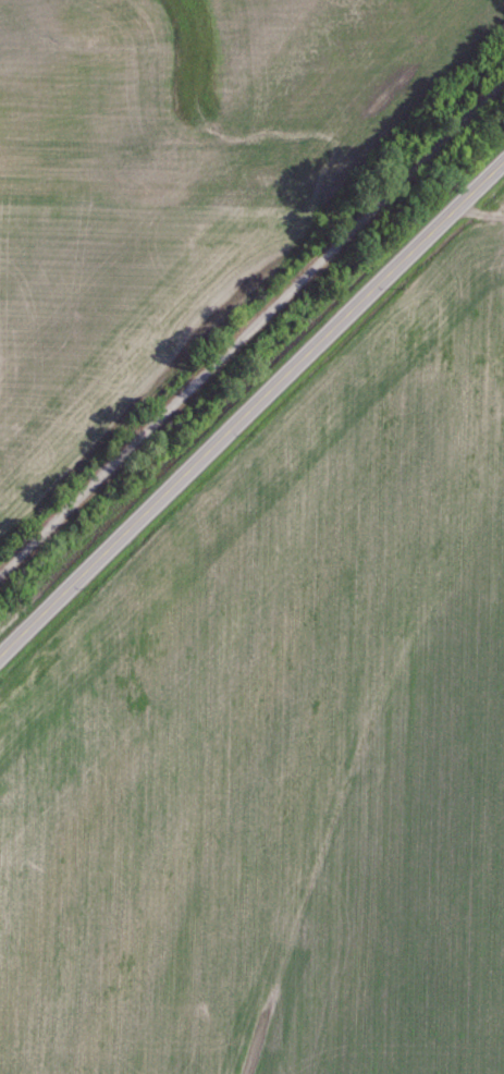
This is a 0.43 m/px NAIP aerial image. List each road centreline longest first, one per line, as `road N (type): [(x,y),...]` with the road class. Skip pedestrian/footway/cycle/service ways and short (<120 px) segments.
road 1 (primary): [(0,658),(503,164)]

